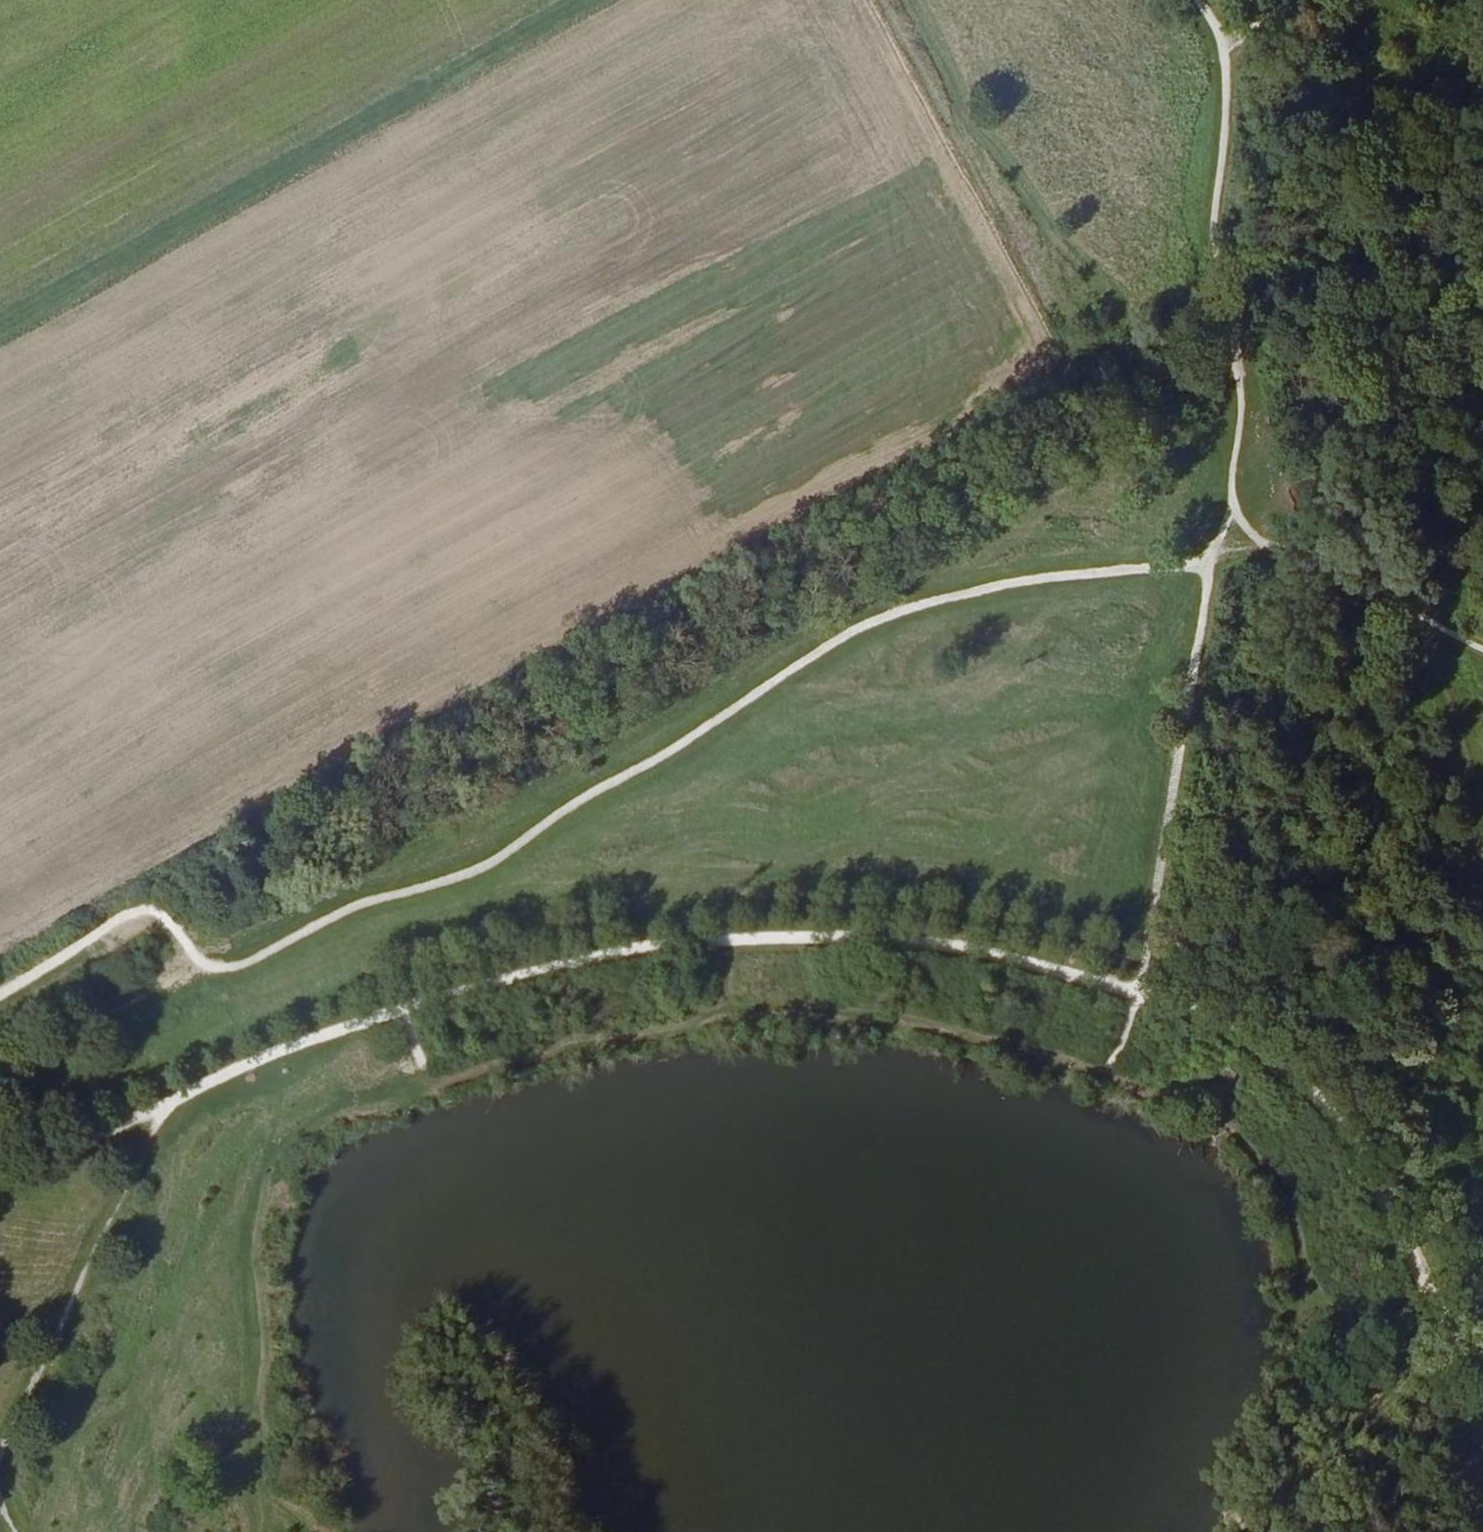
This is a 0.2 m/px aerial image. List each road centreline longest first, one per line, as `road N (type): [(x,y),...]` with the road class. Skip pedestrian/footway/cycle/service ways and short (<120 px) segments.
road 1 (track): [(1277,549),(1243,528),(1231,480),(1241,414),(1216,256),(1229,87),(1227,45),(1203,0)]
road 2 (track): [(173,1103),(0,1184)]

